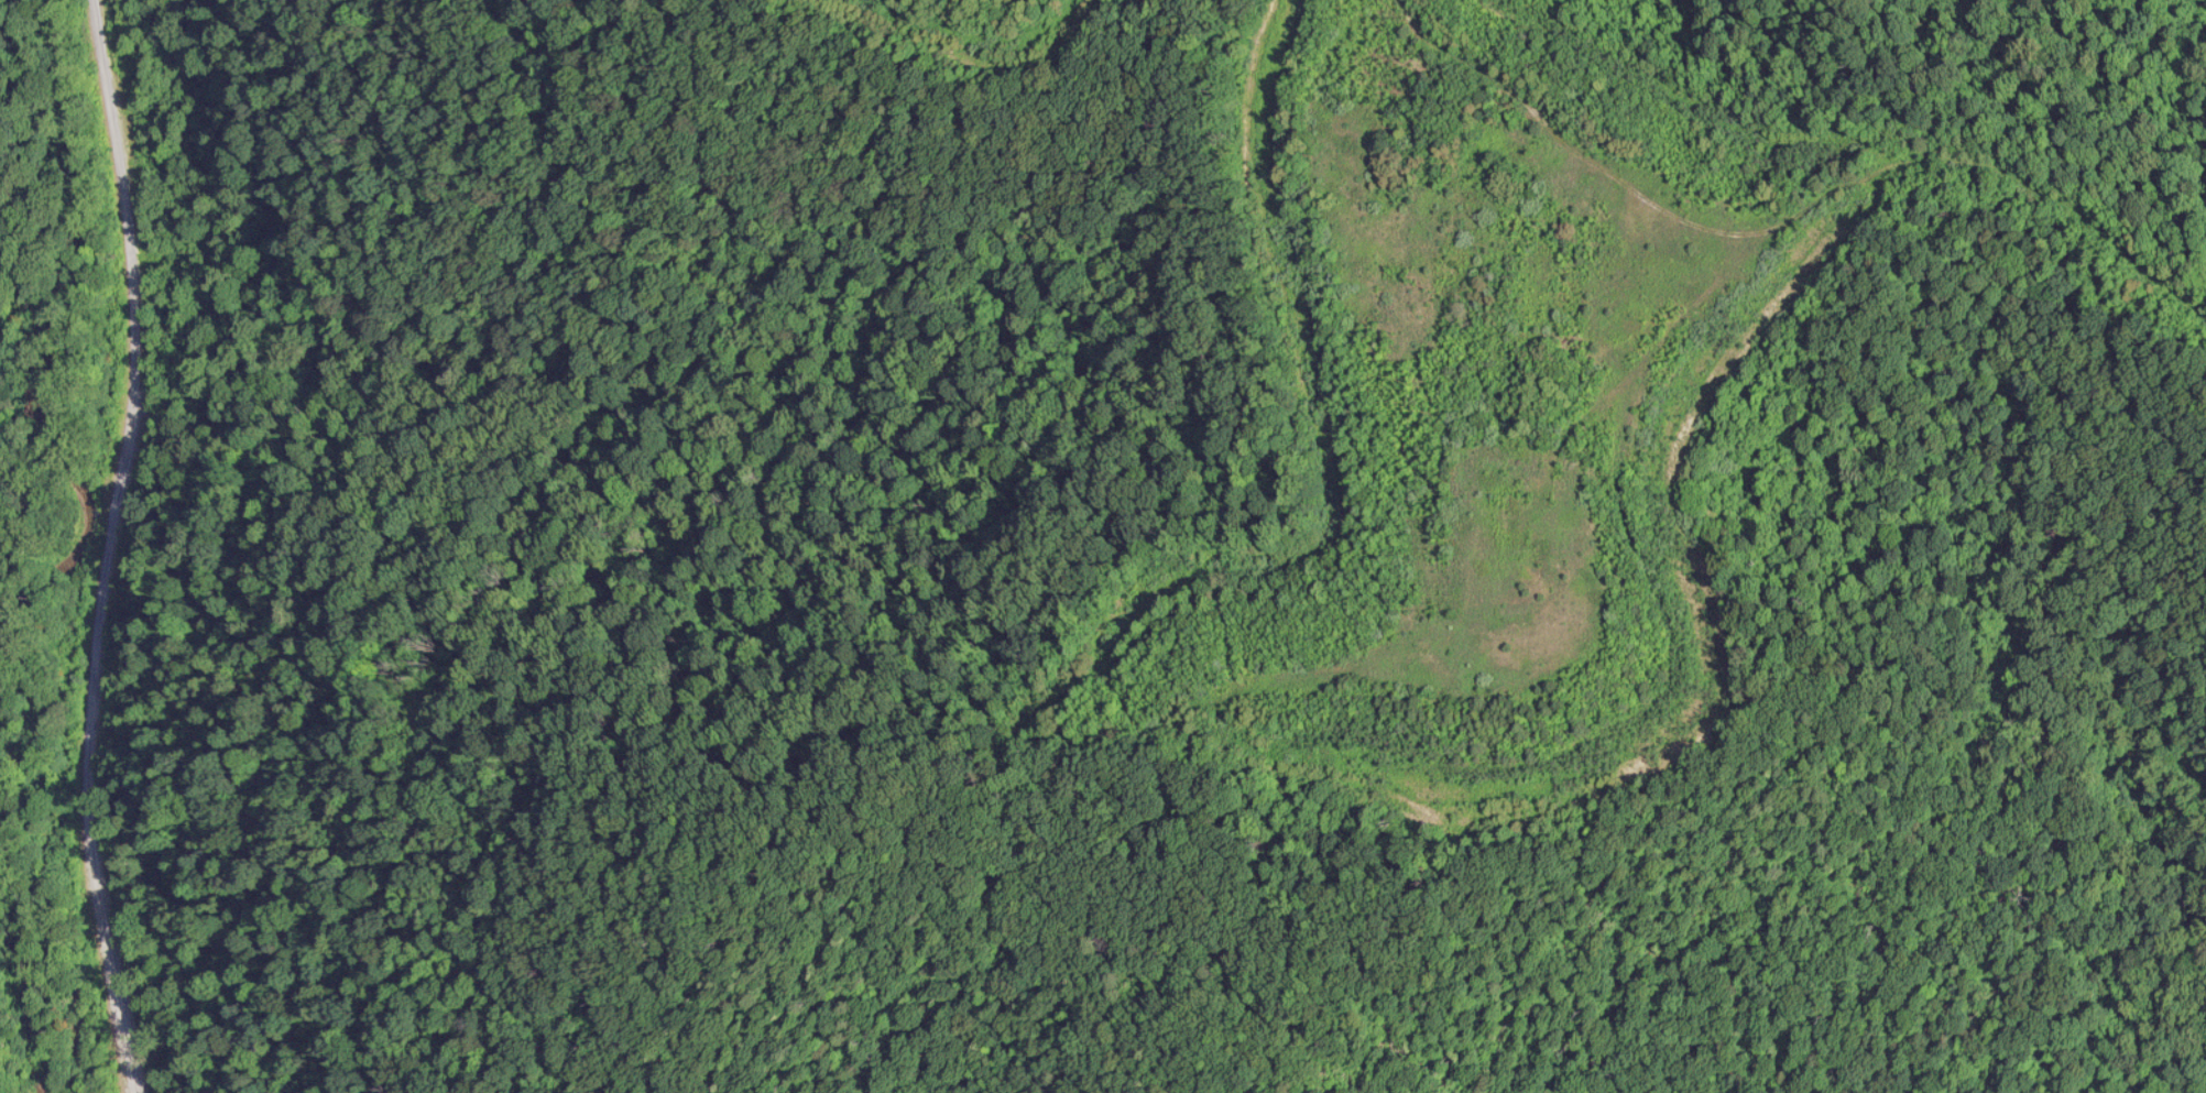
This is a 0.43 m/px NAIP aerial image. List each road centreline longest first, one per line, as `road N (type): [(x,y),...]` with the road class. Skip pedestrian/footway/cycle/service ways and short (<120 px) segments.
road 1 (track): [(87,0),(129,394),(129,550),(88,850),(117,1092)]

